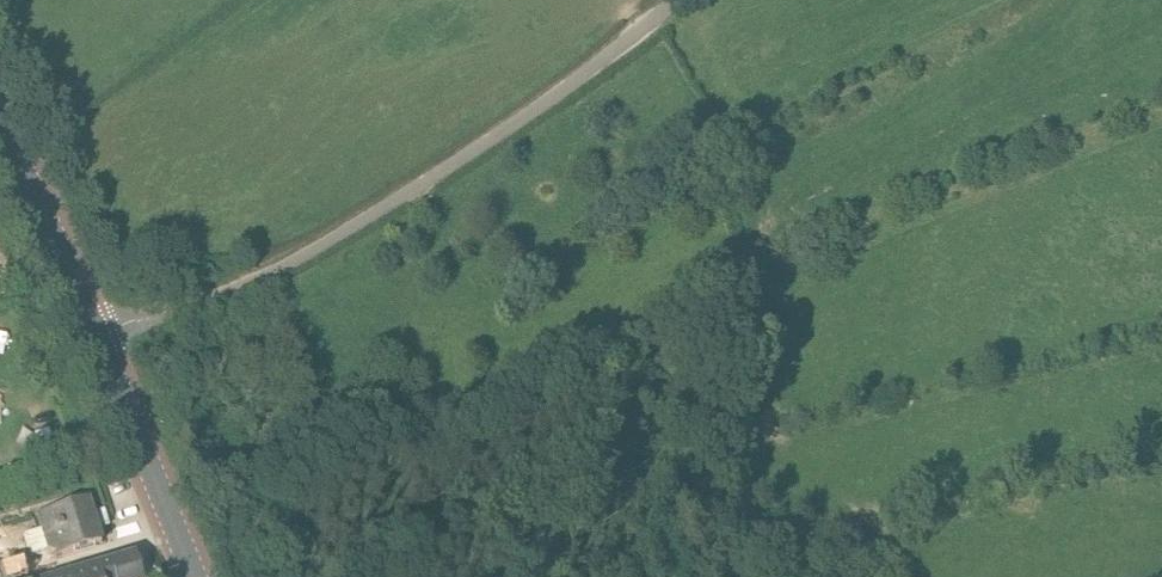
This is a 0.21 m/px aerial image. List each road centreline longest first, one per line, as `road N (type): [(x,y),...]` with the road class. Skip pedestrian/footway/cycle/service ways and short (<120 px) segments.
road 1 (unclassified): [(96,332),(248,282),(323,245),(543,104),(676,0)]
road 2 (secondary): [(194,576),(96,332)]
road 3 (secondary): [(96,332),(0,127)]

